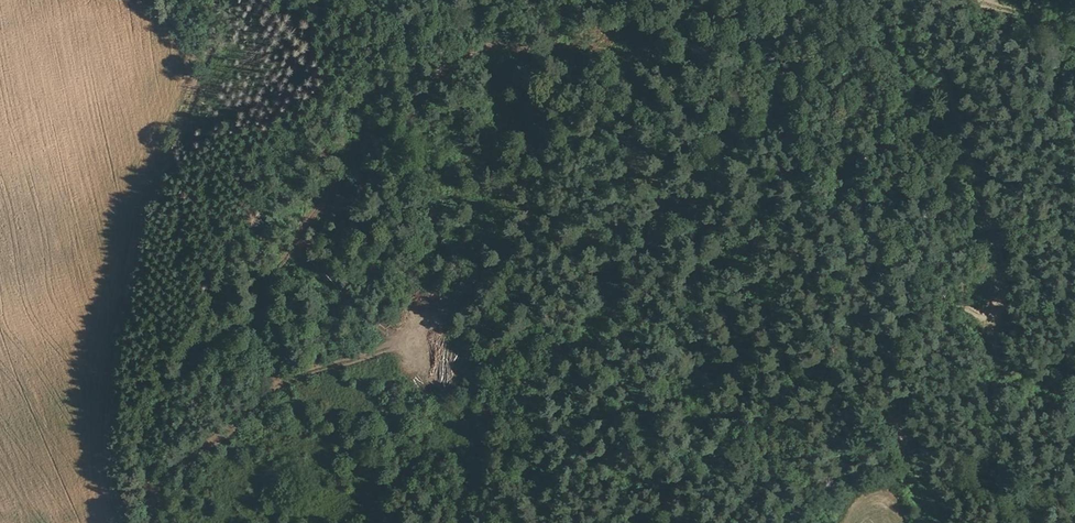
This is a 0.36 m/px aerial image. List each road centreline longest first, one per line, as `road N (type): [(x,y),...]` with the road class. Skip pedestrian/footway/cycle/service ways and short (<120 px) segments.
road 1 (track): [(215,0),(226,70),(198,144),(170,179),(123,285),(110,342),(124,522)]

